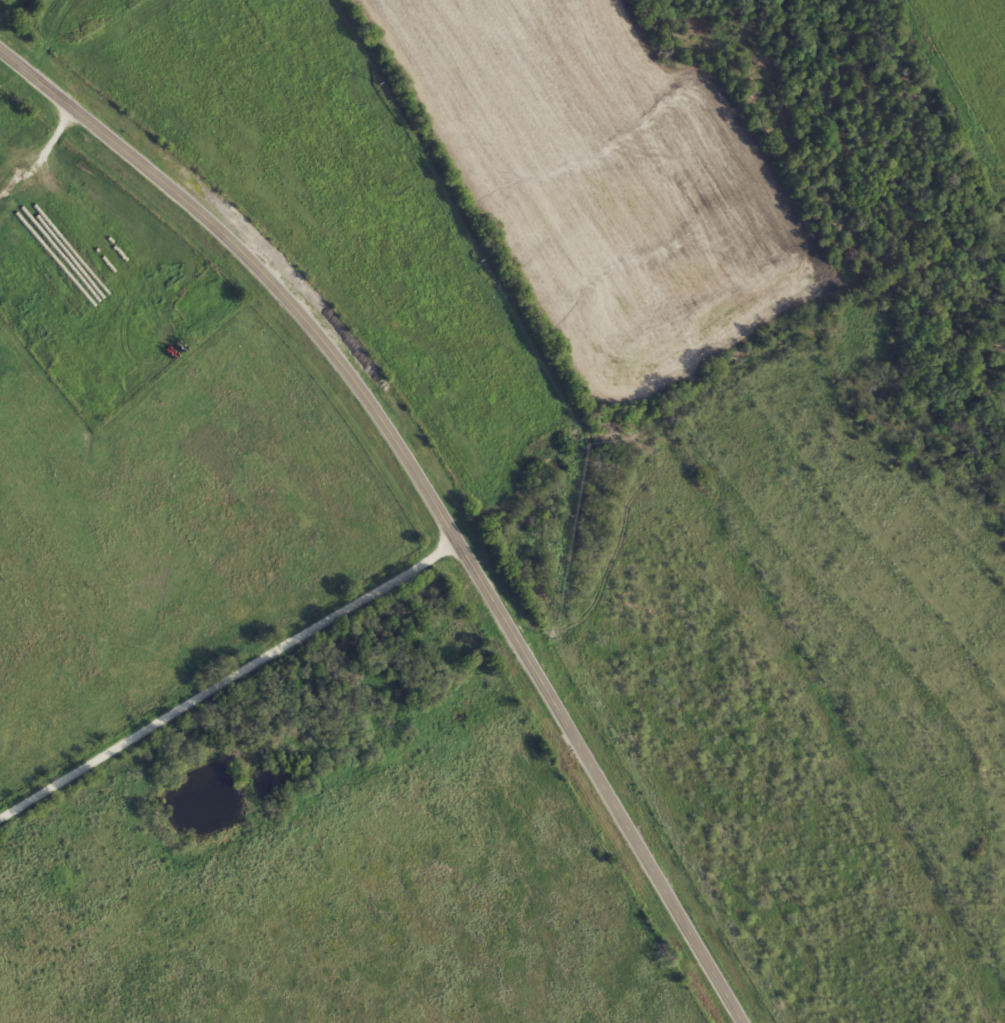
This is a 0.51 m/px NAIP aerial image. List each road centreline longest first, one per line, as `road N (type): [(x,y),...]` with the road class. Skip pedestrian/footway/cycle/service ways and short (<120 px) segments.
road 1 (secondary): [(746,1022),(461,543),(340,365),(237,242),(0,46)]
road 2 (residential): [(0,821),(461,543)]

